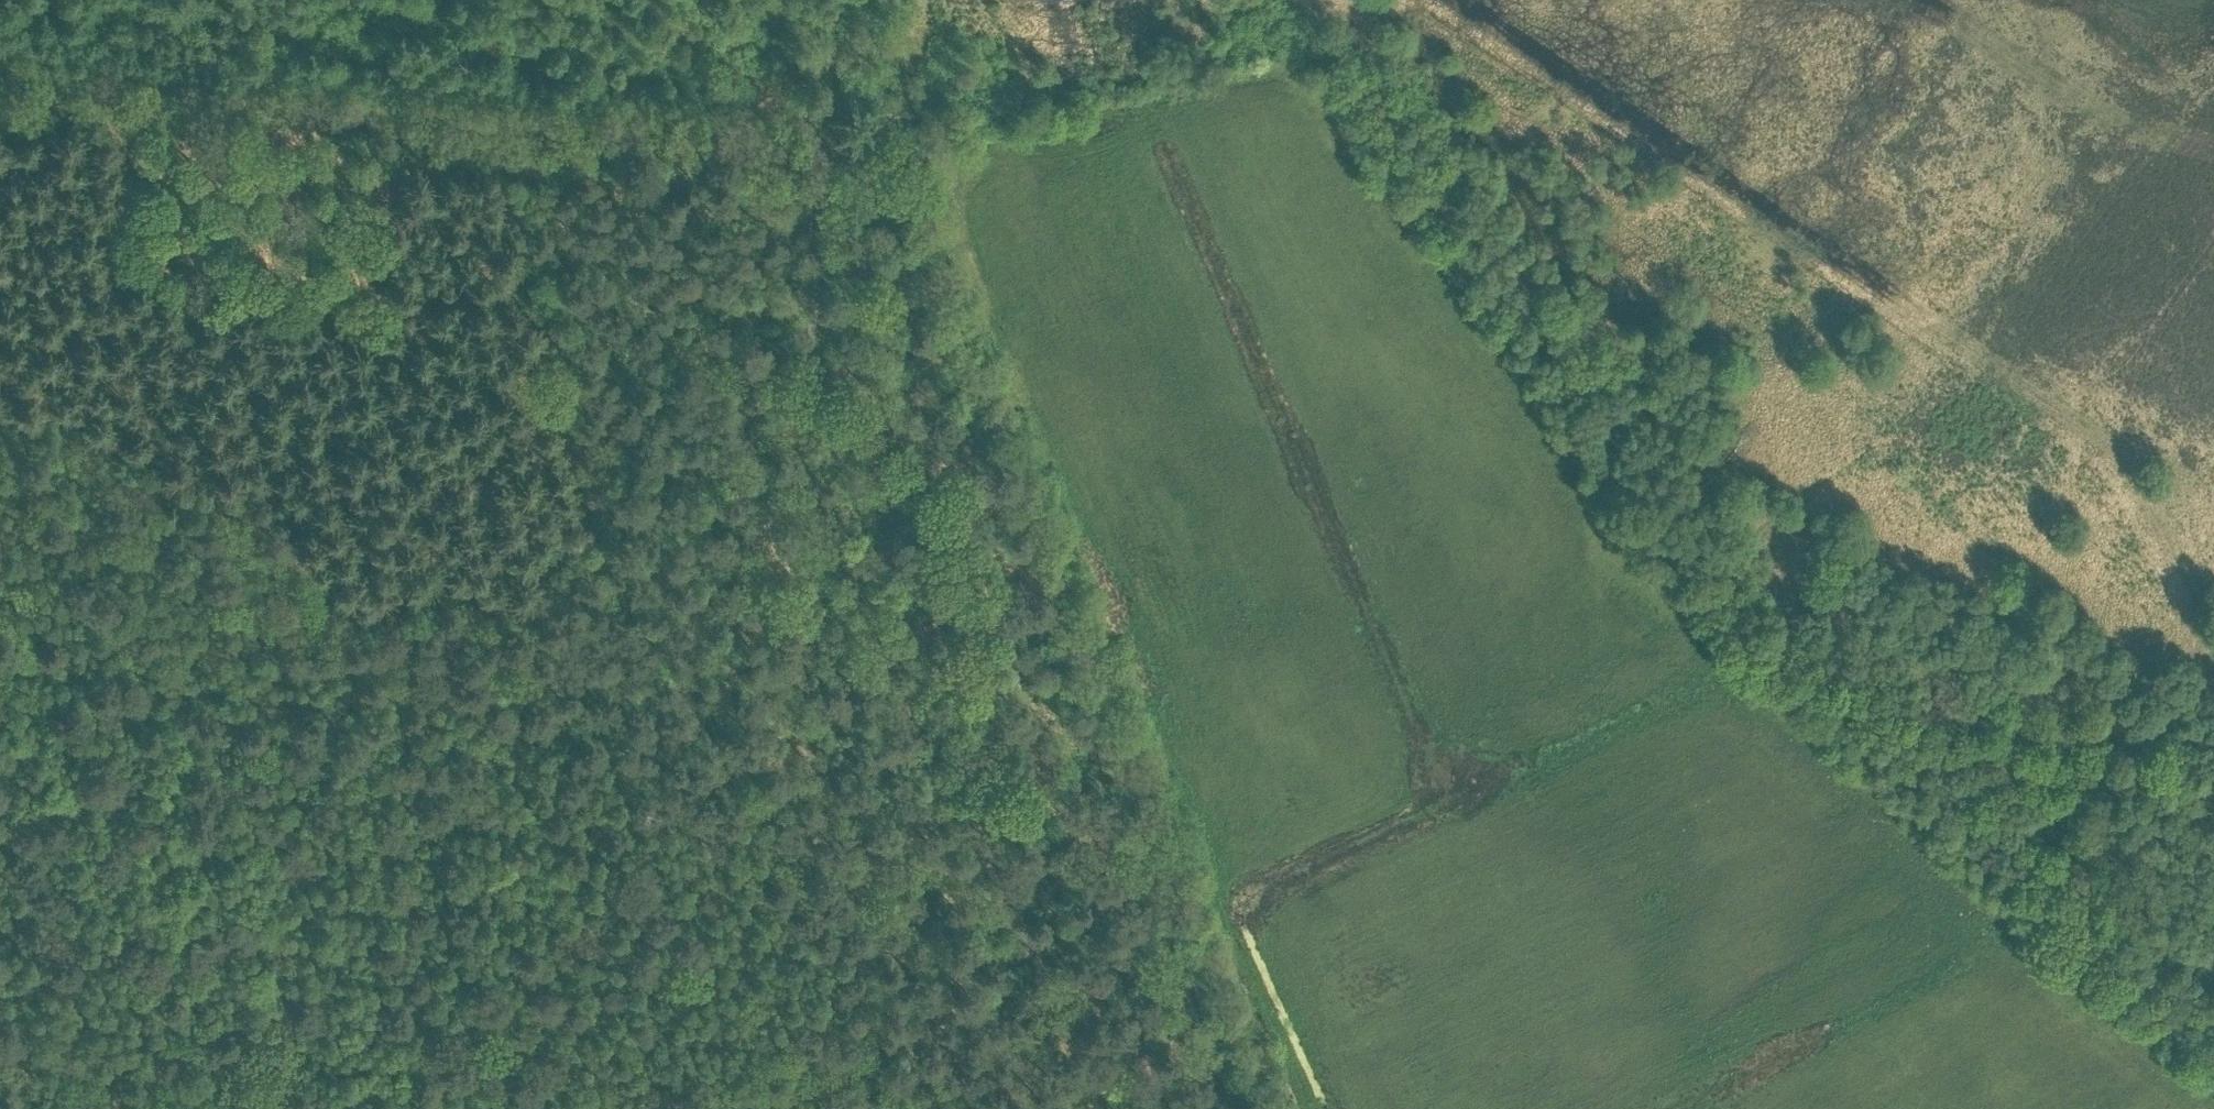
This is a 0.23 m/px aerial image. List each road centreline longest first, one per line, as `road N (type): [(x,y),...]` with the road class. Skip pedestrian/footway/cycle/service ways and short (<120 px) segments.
road 1 (track): [(833,0),(819,156)]

